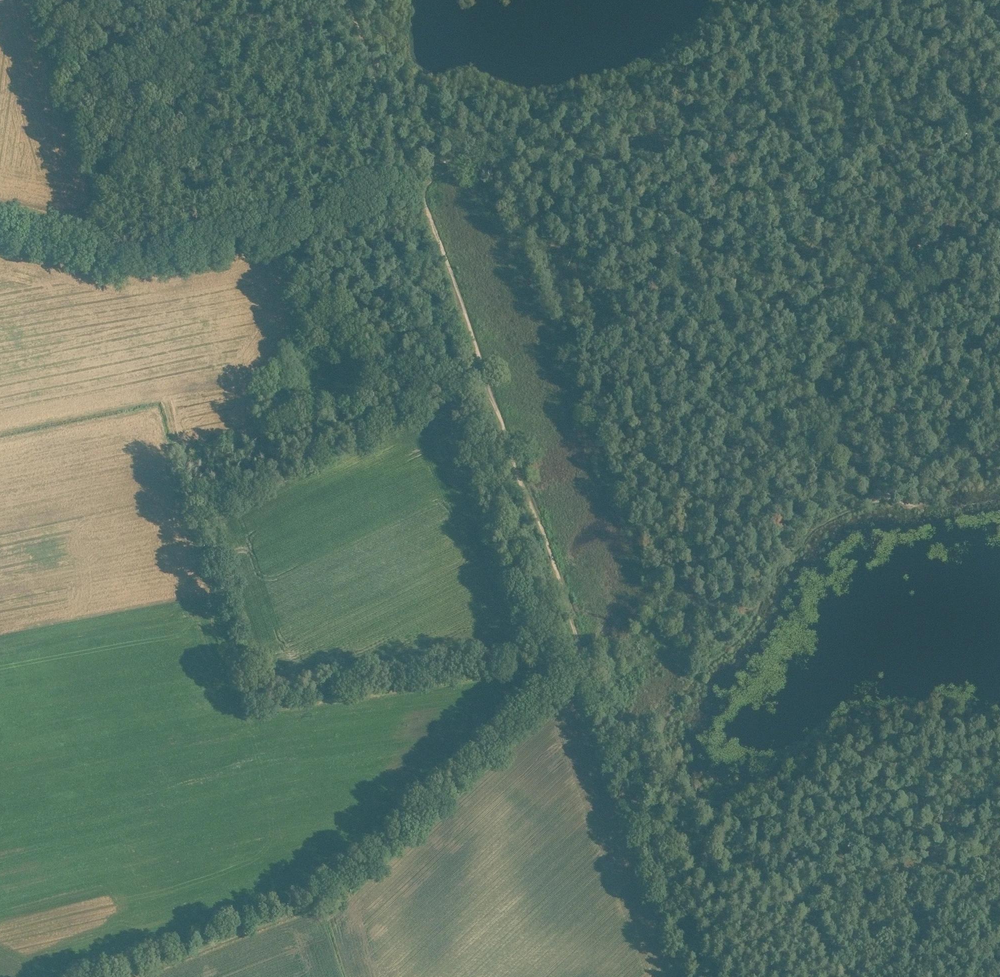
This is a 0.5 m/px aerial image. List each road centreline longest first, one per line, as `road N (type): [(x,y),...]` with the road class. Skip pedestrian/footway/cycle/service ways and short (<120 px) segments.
road 1 (track): [(128,976),(325,902),(449,806),(587,666)]
road 2 (track): [(587,666),(412,185)]
road 3 (track): [(685,947),(607,724)]
road 4 (track): [(412,185),(343,0)]

